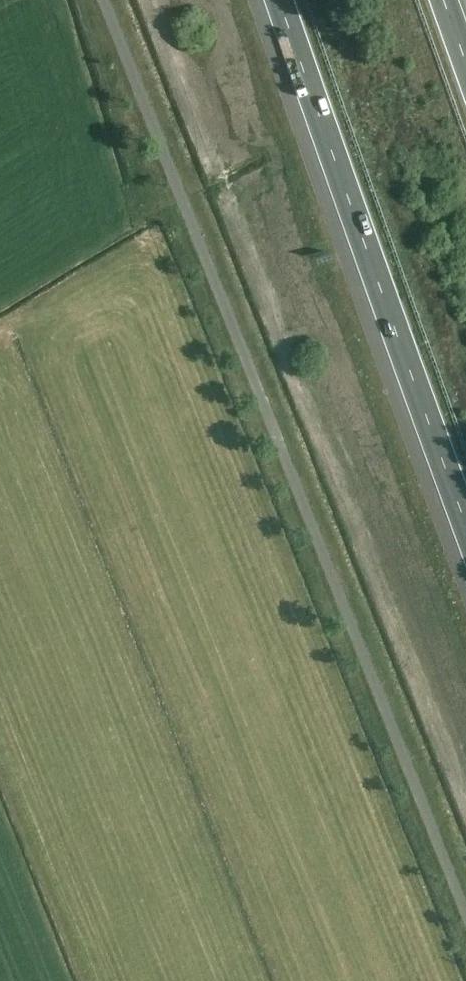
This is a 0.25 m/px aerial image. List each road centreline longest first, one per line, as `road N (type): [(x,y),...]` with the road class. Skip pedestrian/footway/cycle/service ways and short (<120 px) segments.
road 1 (motorway): [(281,0),(465,539)]

